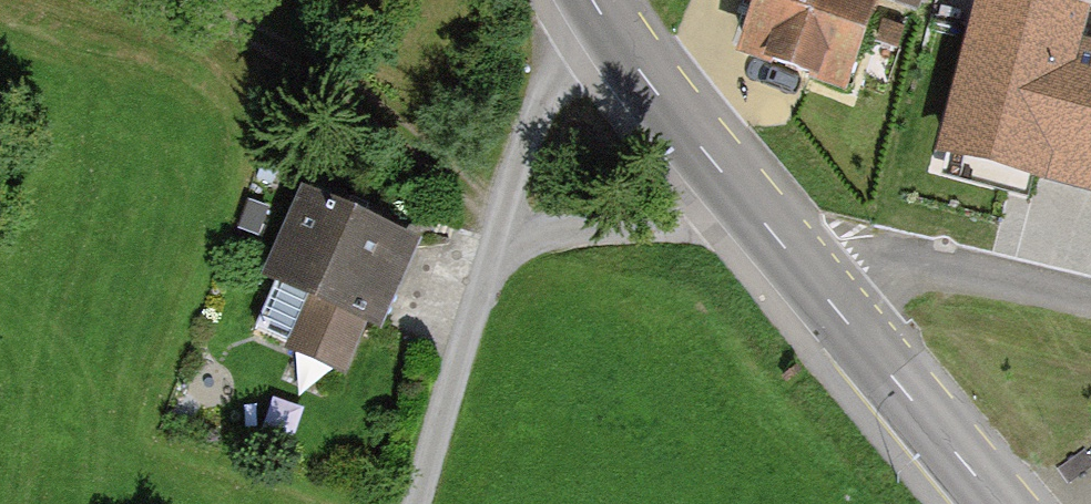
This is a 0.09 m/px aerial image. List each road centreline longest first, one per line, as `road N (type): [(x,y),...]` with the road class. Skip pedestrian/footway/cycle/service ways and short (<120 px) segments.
road 1 (track): [(609,33),(574,56),(546,114),(500,236),(428,503)]
road 2 (track): [(172,0),(267,40),(385,118),(500,236)]
road 3 (secondary): [(998,503),(785,250)]
road 4 (secondary): [(785,250),(609,33),(591,0)]
road 5 (residential): [(1090,302),(954,271),(785,250)]
road 6 (residential): [(785,250),(679,236),(500,236)]

